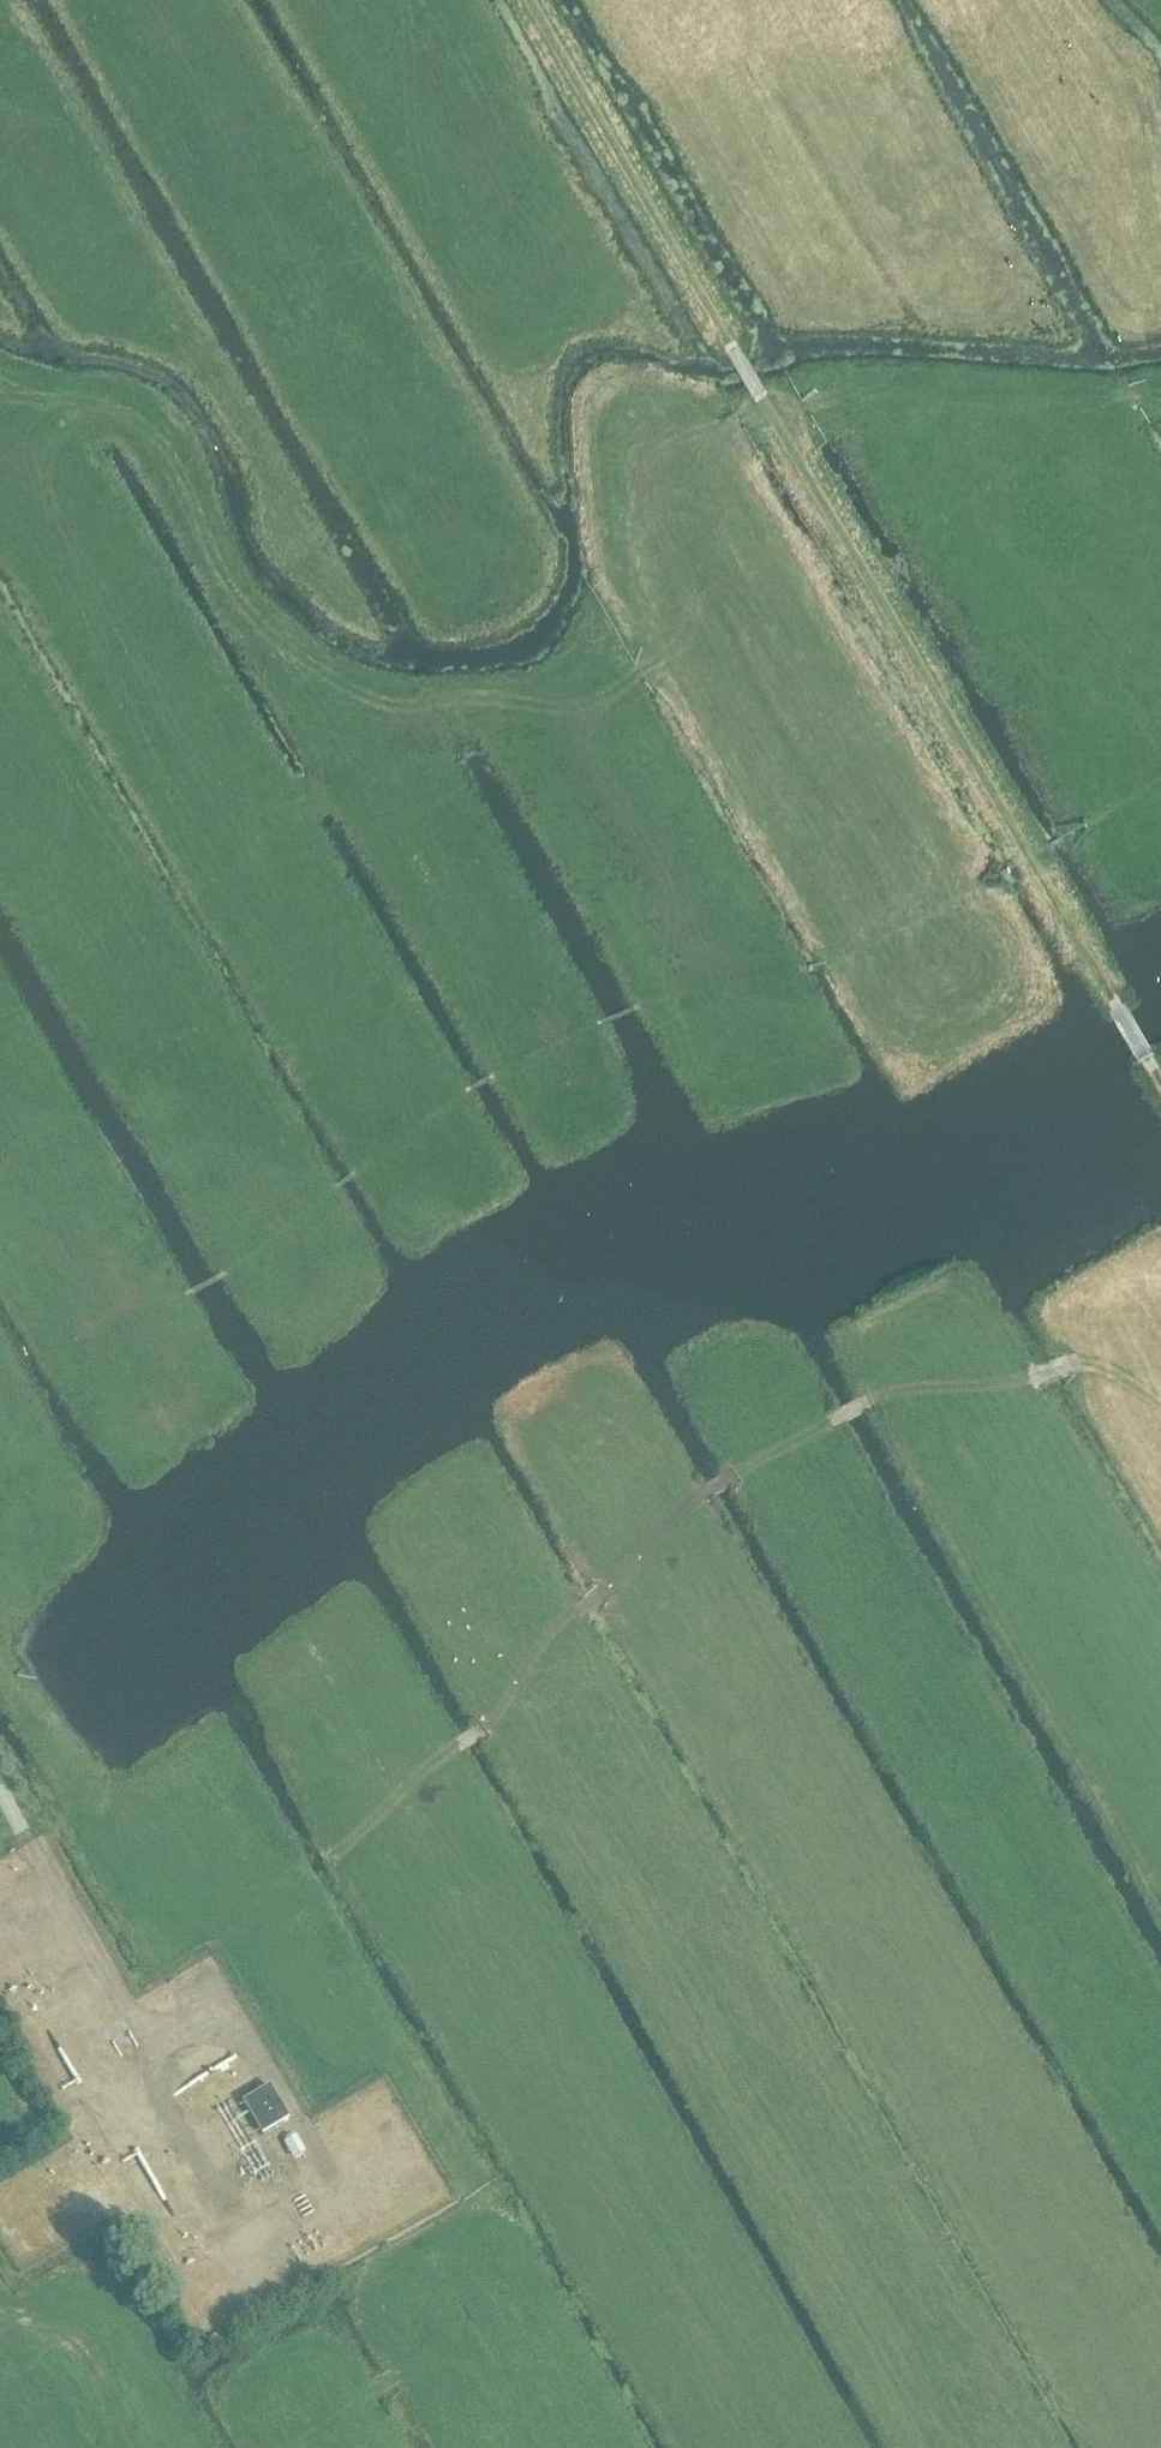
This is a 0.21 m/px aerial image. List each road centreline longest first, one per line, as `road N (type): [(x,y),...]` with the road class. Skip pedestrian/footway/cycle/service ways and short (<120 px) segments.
road 1 (track): [(599,1597),(706,1493),(866,1402),(1030,1378)]
road 2 (track): [(0,1658),(95,1821),(161,1879),(198,1893),(268,1890),(307,1871)]
road 3 (track): [(327,1859),(406,1795),(430,1760),(482,1733),(578,1610)]

